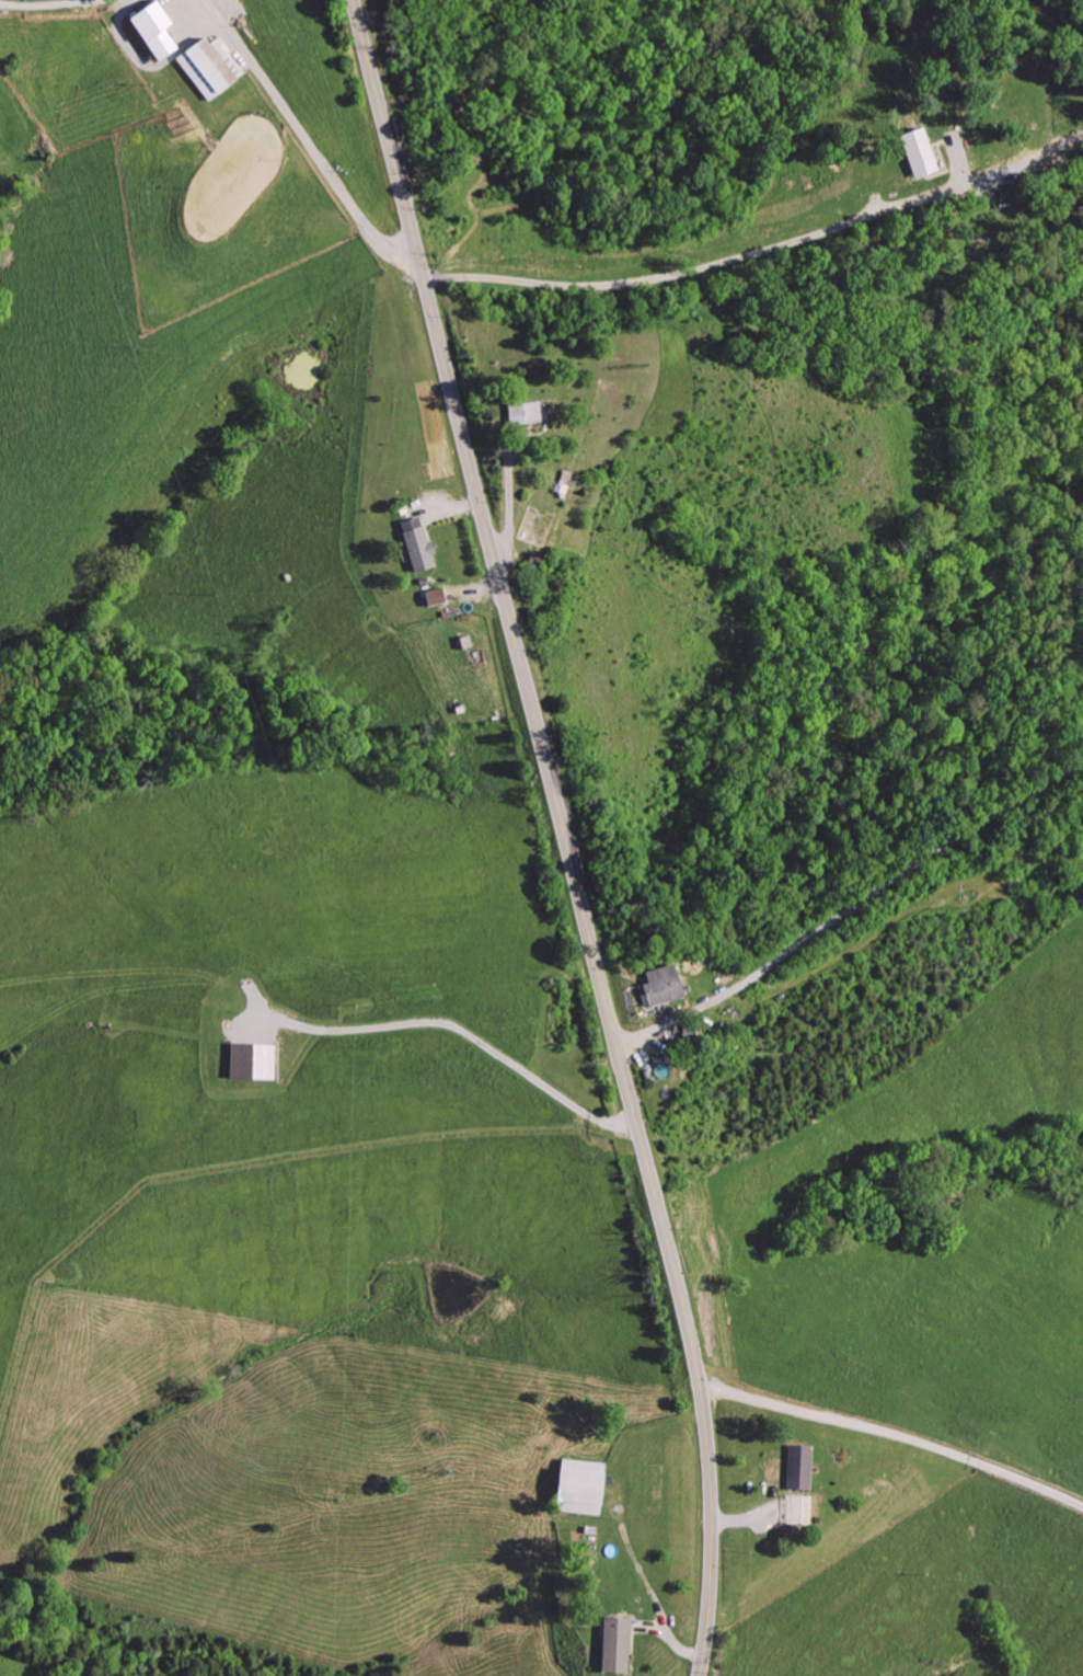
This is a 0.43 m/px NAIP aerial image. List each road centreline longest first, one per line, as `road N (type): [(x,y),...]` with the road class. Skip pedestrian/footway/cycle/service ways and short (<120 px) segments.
road 1 (primary): [(701,1675),(714,1503),(695,1350),(356,0)]
road 2 (residential): [(620,1045),(728,995),(905,872),(1082,764)]
road 3 (residential): [(424,269),(399,256),(359,214),(208,0)]

